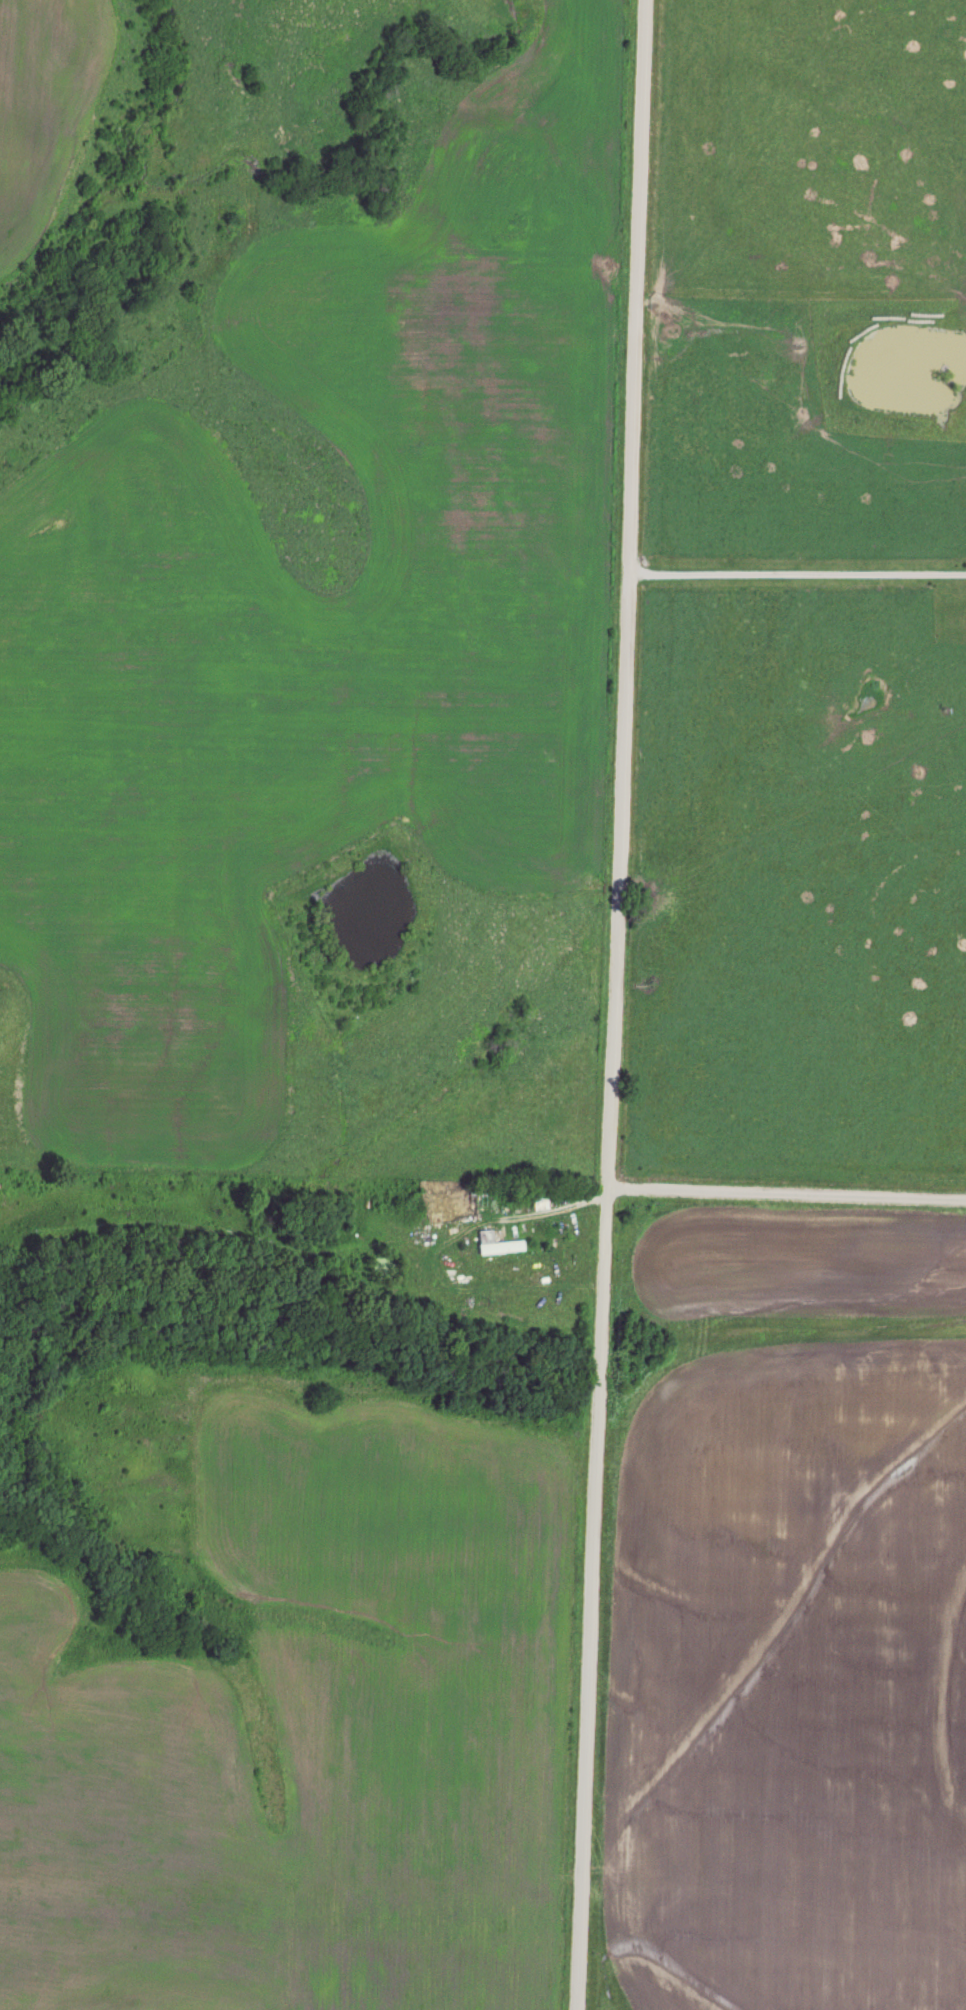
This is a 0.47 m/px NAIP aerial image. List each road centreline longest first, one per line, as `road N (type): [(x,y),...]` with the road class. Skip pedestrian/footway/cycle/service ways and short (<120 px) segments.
road 1 (residential): [(579,2009),(644,0)]
road 2 (residential): [(965,1204),(610,1194)]

